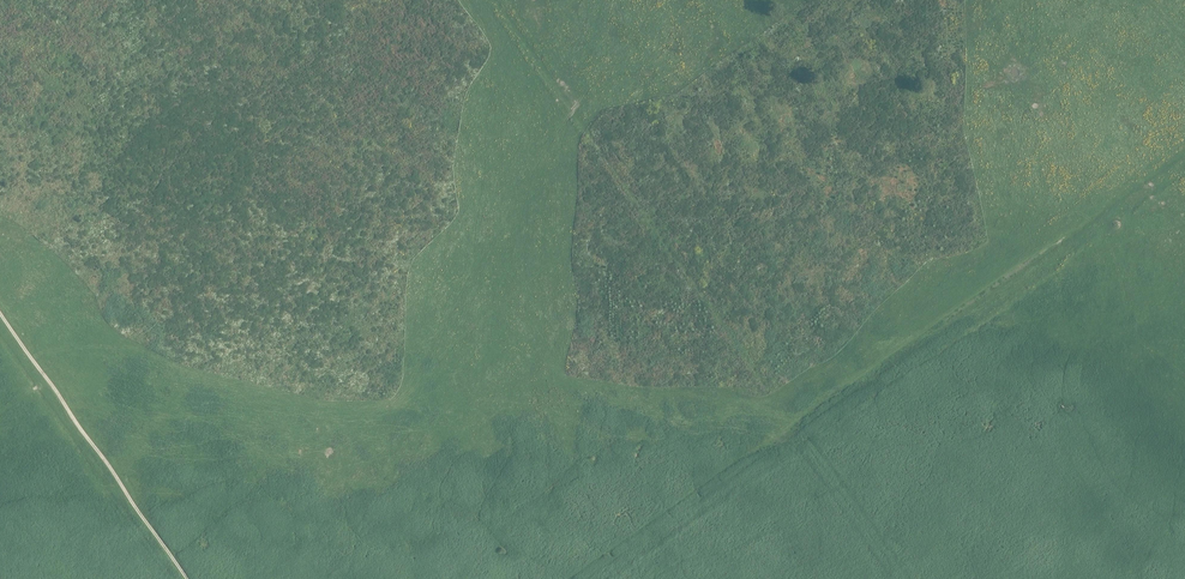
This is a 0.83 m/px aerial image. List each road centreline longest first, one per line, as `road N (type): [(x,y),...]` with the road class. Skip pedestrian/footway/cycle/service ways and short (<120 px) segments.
road 1 (track): [(0,312),(188,578)]

